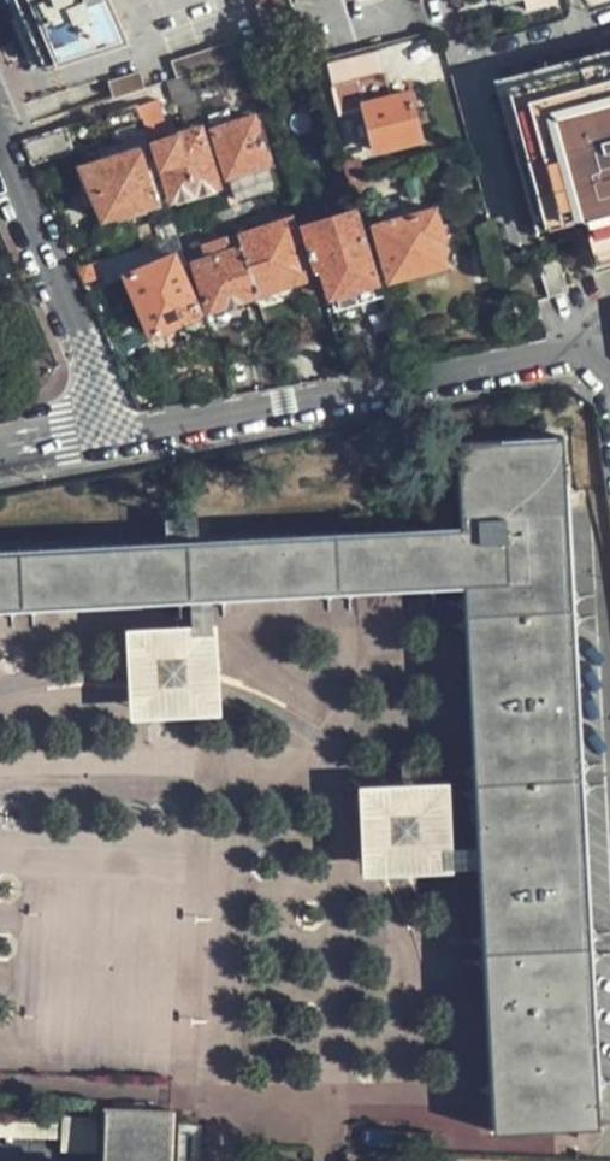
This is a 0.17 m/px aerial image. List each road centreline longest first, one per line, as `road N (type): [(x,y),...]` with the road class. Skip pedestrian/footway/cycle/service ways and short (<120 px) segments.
road 1 (residential): [(118,431),(599,343),(609,374)]
road 2 (residential): [(118,431),(0,138)]
road 3 (residential): [(519,247),(465,66)]
road 4 (residential): [(465,66),(560,42),(579,20),(578,0)]

